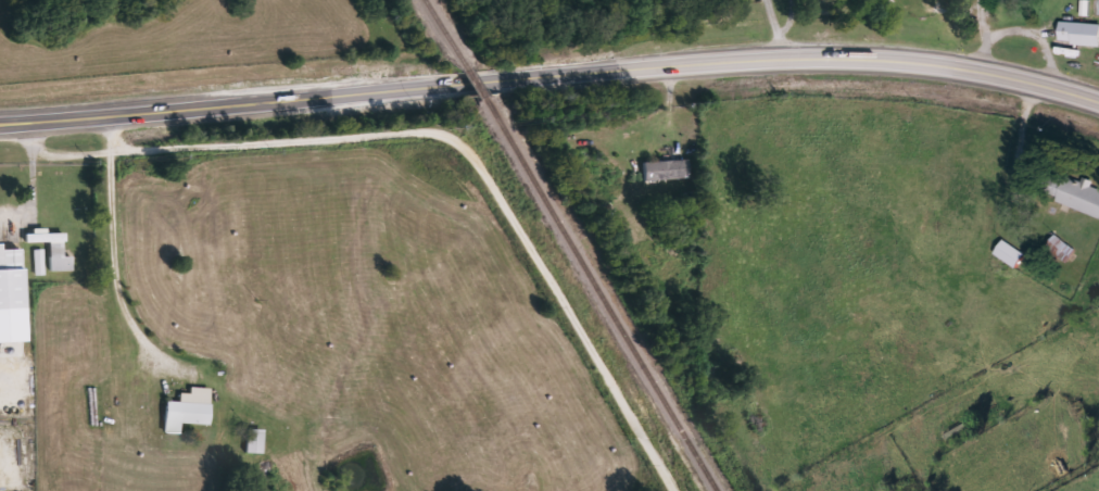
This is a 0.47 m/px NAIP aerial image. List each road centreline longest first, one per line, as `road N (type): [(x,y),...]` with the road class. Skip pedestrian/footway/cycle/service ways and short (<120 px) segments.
road 1 (primary): [(1098,104),(1026,81),(869,56),(626,70),(0,132)]
road 2 (residential): [(621,490),(527,340),(511,275),(446,215),(77,237),(45,210),(29,130)]

